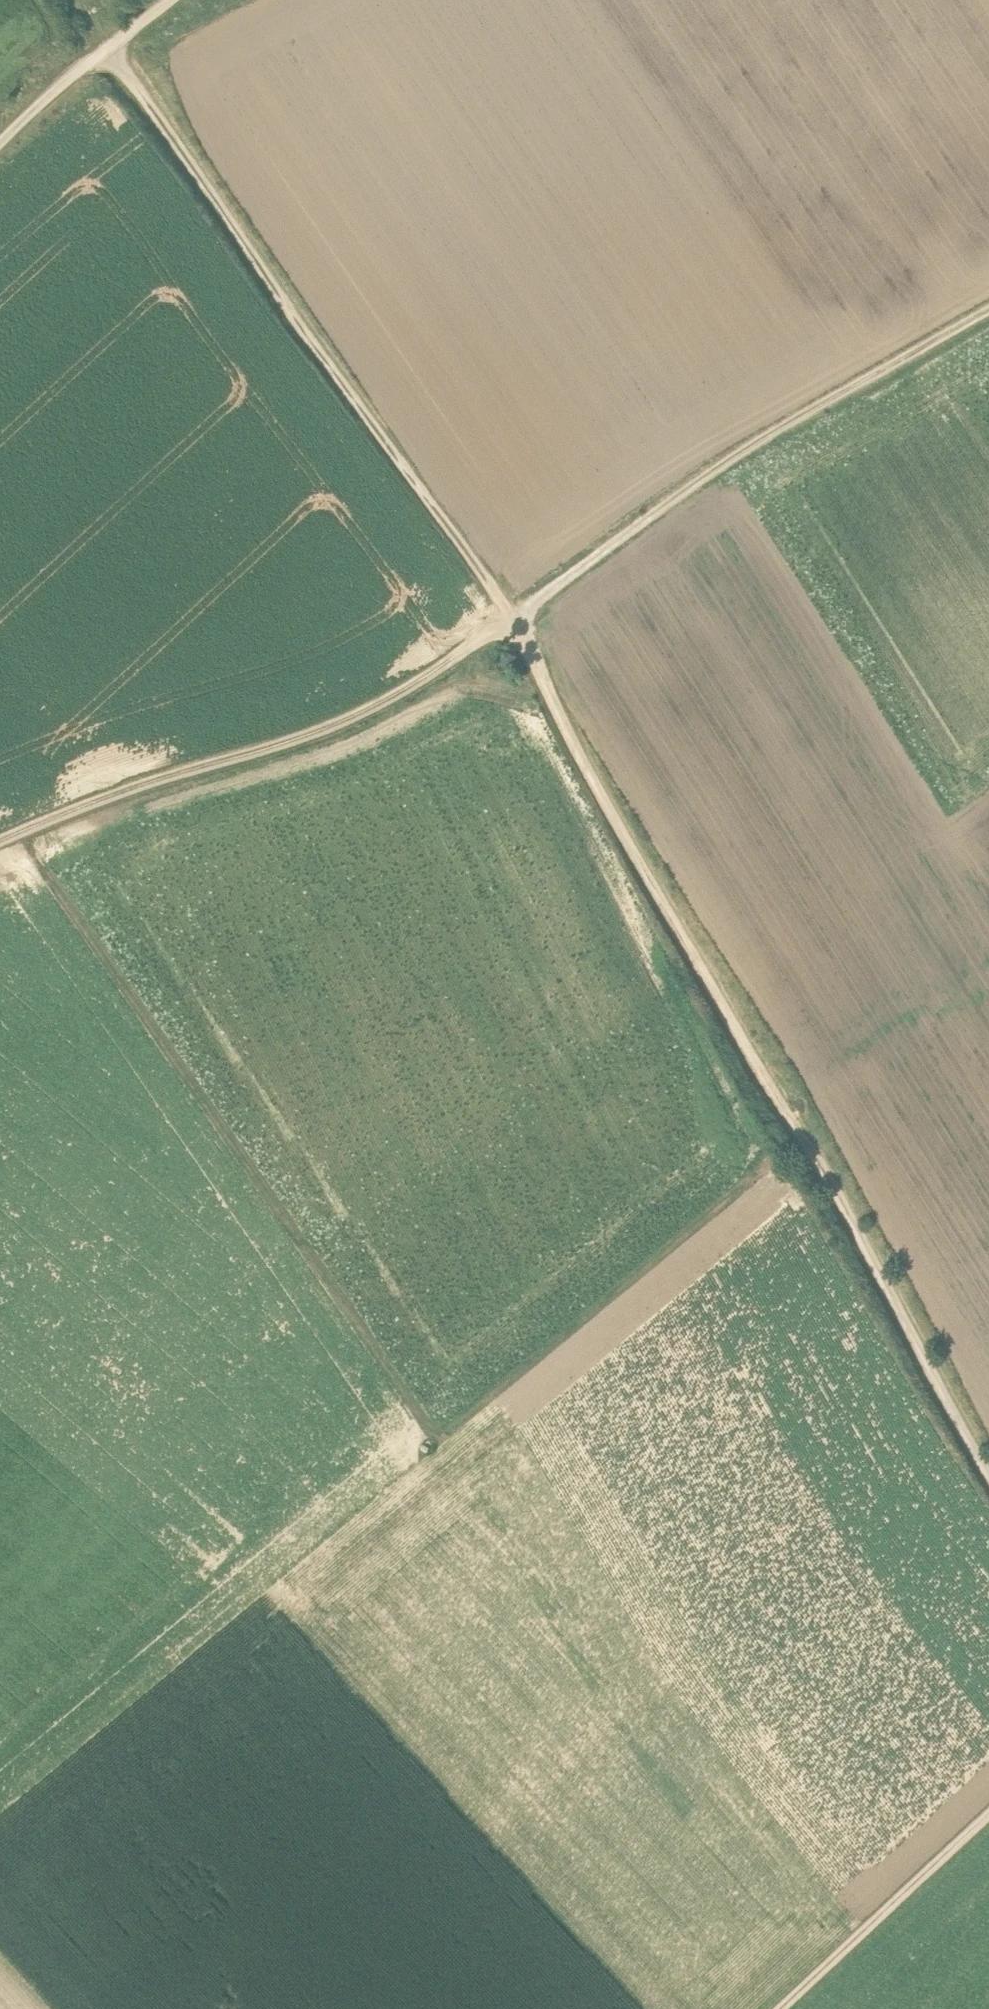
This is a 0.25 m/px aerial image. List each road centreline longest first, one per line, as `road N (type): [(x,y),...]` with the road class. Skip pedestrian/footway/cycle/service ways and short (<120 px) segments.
road 1 (track): [(988,1472),(846,1210),(594,786),(512,615),(106,49)]
road 2 (track): [(988,310),(759,438),(413,685),(322,731),(69,812),(0,842)]
road 3 (track): [(988,1813),(776,2008)]

